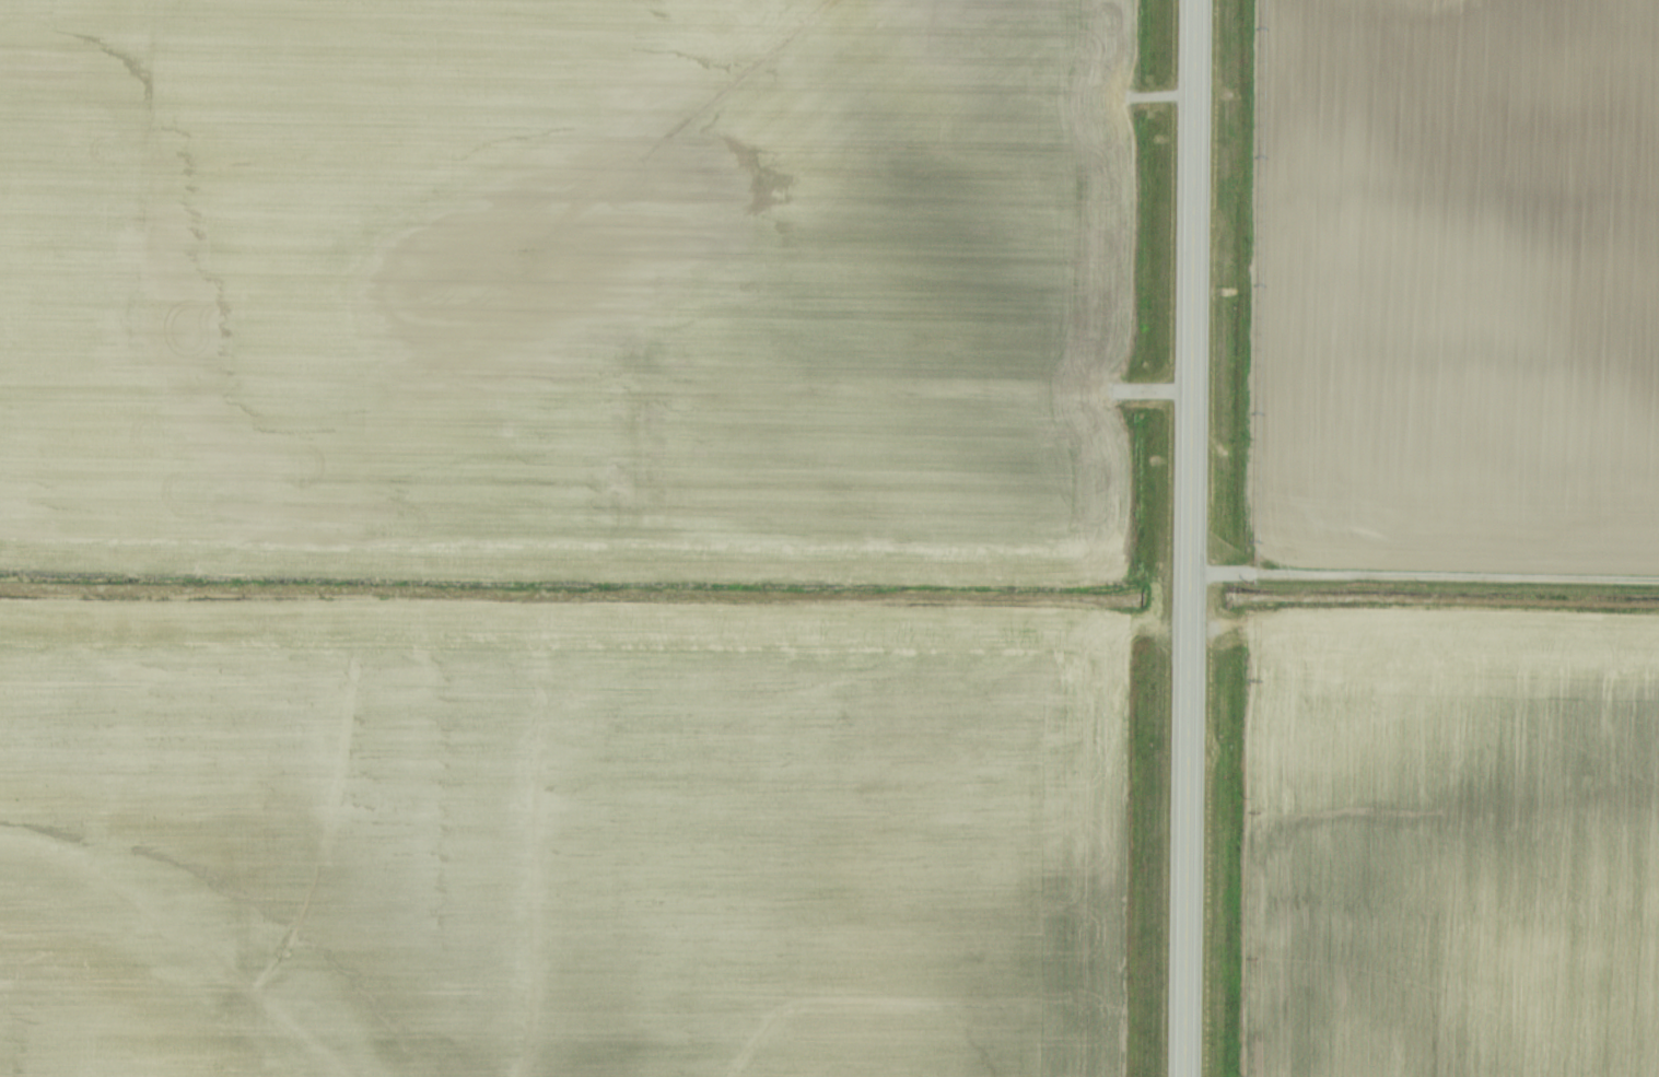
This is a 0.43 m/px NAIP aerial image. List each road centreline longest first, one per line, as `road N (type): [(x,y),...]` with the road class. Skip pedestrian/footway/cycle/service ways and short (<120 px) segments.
road 1 (primary): [(1179,1076),(1190,0)]

